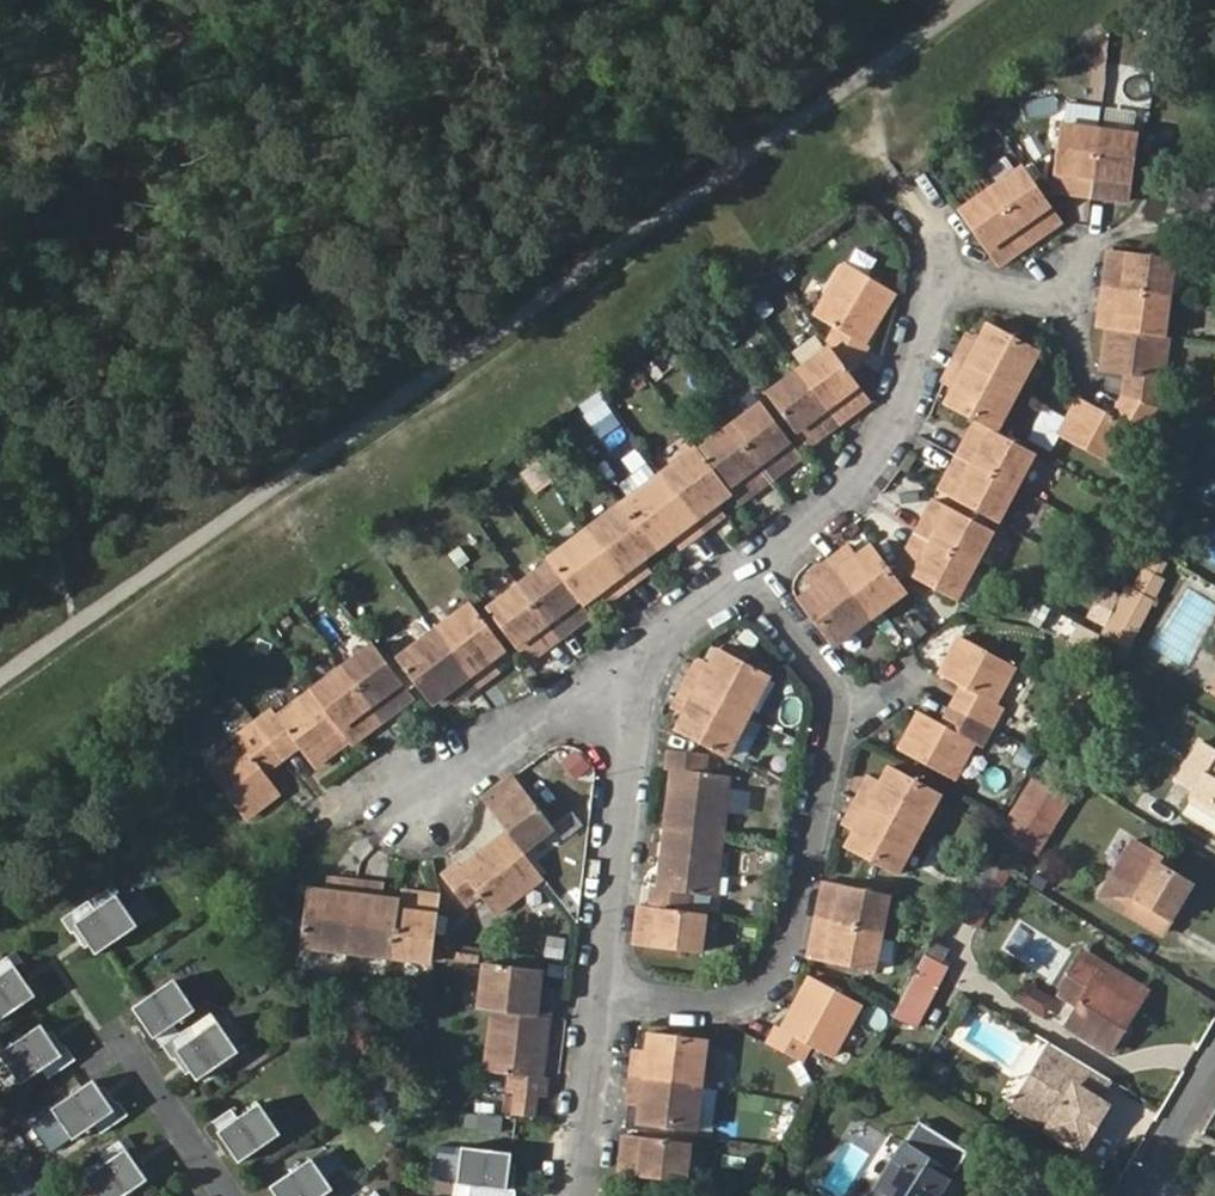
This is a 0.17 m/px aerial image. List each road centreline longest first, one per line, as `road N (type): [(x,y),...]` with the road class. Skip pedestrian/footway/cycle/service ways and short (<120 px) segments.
road 1 (residential): [(595,1001),(712,1004),(760,992),(786,967),(830,740),(824,703)]
road 2 (residential): [(756,583),(820,524),(885,443),(925,359),(948,283)]
road 3 (residential): [(595,1001),(633,708)]
road 4 (residential): [(633,708),(534,726),(417,800)]
road 5 (residential): [(222,1195),(112,1030)]
road 6 (residential): [(571,1195),(595,1001)]
road 7 (residential): [(633,708),(685,629),(756,583)]
road 8 (residential): [(1214,1073),(1142,1195)]
road 9 (residential): [(824,703),(756,583)]

